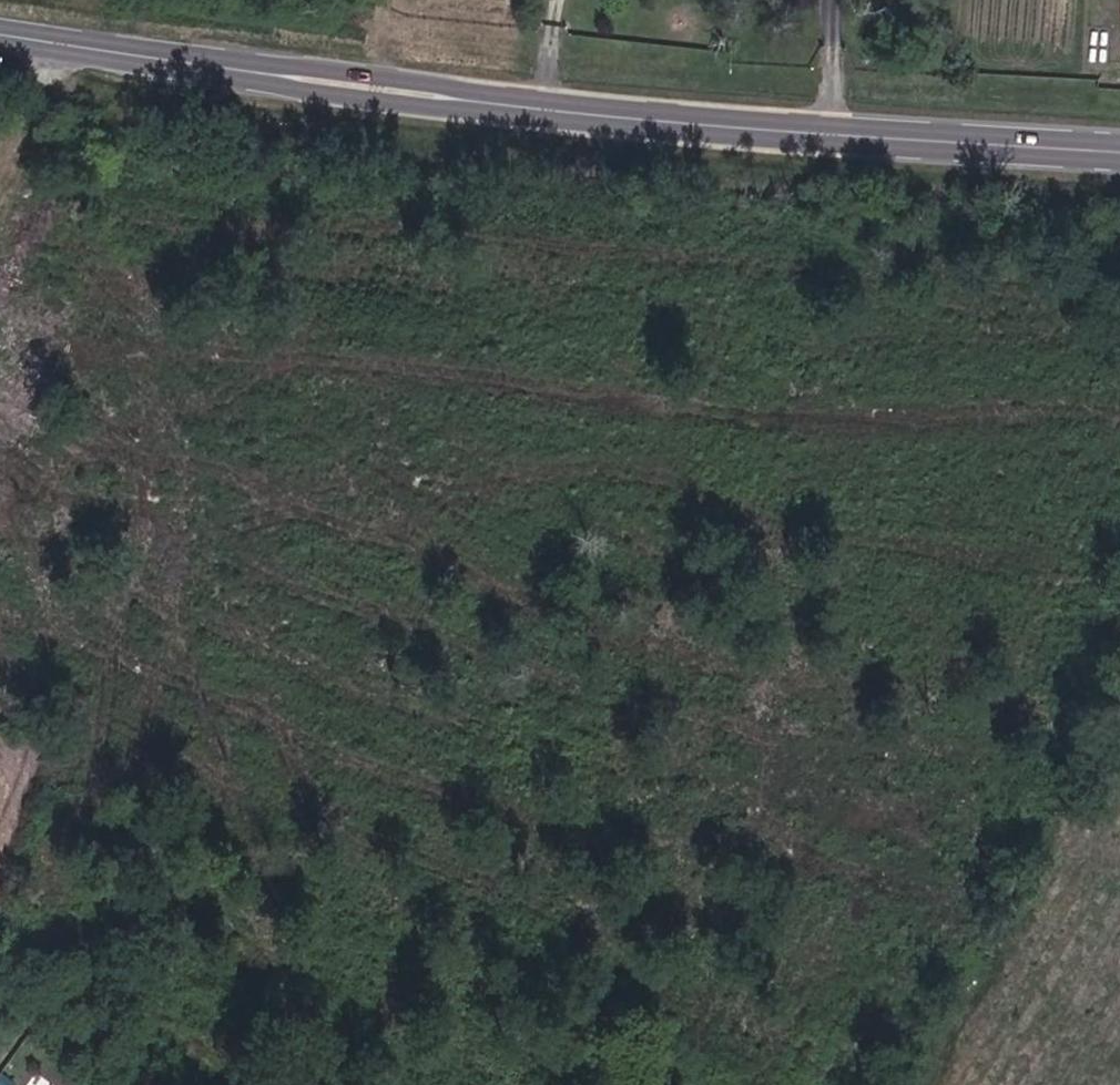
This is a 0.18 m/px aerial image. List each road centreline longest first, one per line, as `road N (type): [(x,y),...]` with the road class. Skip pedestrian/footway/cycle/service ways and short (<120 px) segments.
road 1 (secondary): [(1119,140),(667,112),(229,69),(0,33)]

